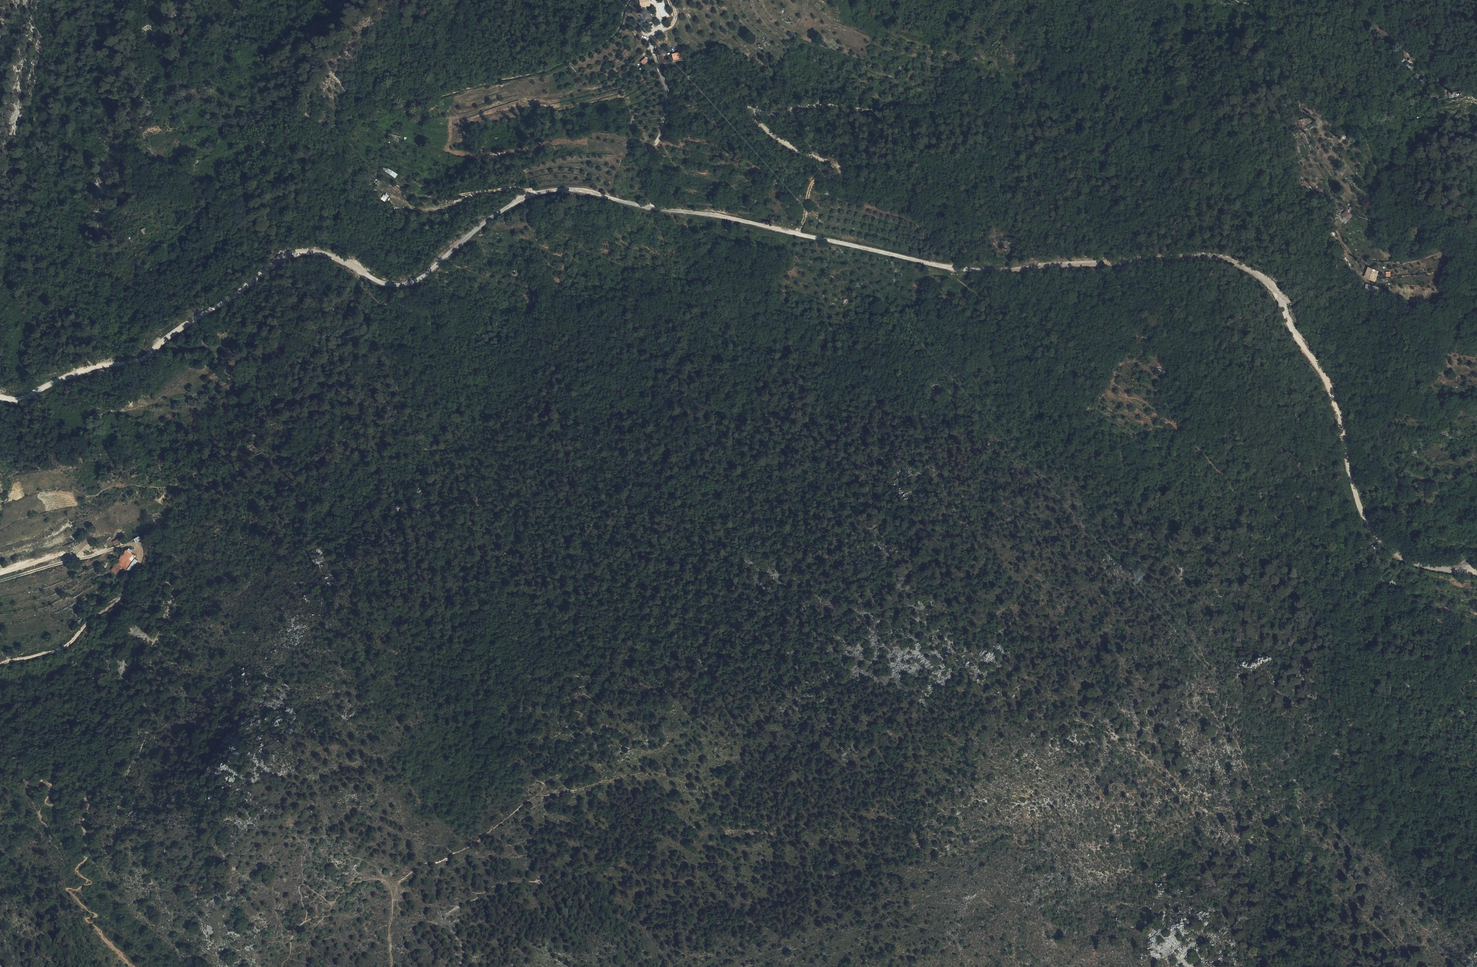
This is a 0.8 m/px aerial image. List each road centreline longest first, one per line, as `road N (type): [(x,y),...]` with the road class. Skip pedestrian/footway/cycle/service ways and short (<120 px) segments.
road 1 (track): [(285,255),(322,252),(374,280),(412,282),(519,199),(575,189),(943,267),(1219,256),(1271,284),(1336,401),(1353,485),(1381,540),(1424,567),(1476,574)]
road 2 (track): [(0,663),(75,638),(128,591),(142,551),(131,544),(0,582)]
road 3 (track): [(0,398),(17,400),(74,373),(146,357),(285,255)]

